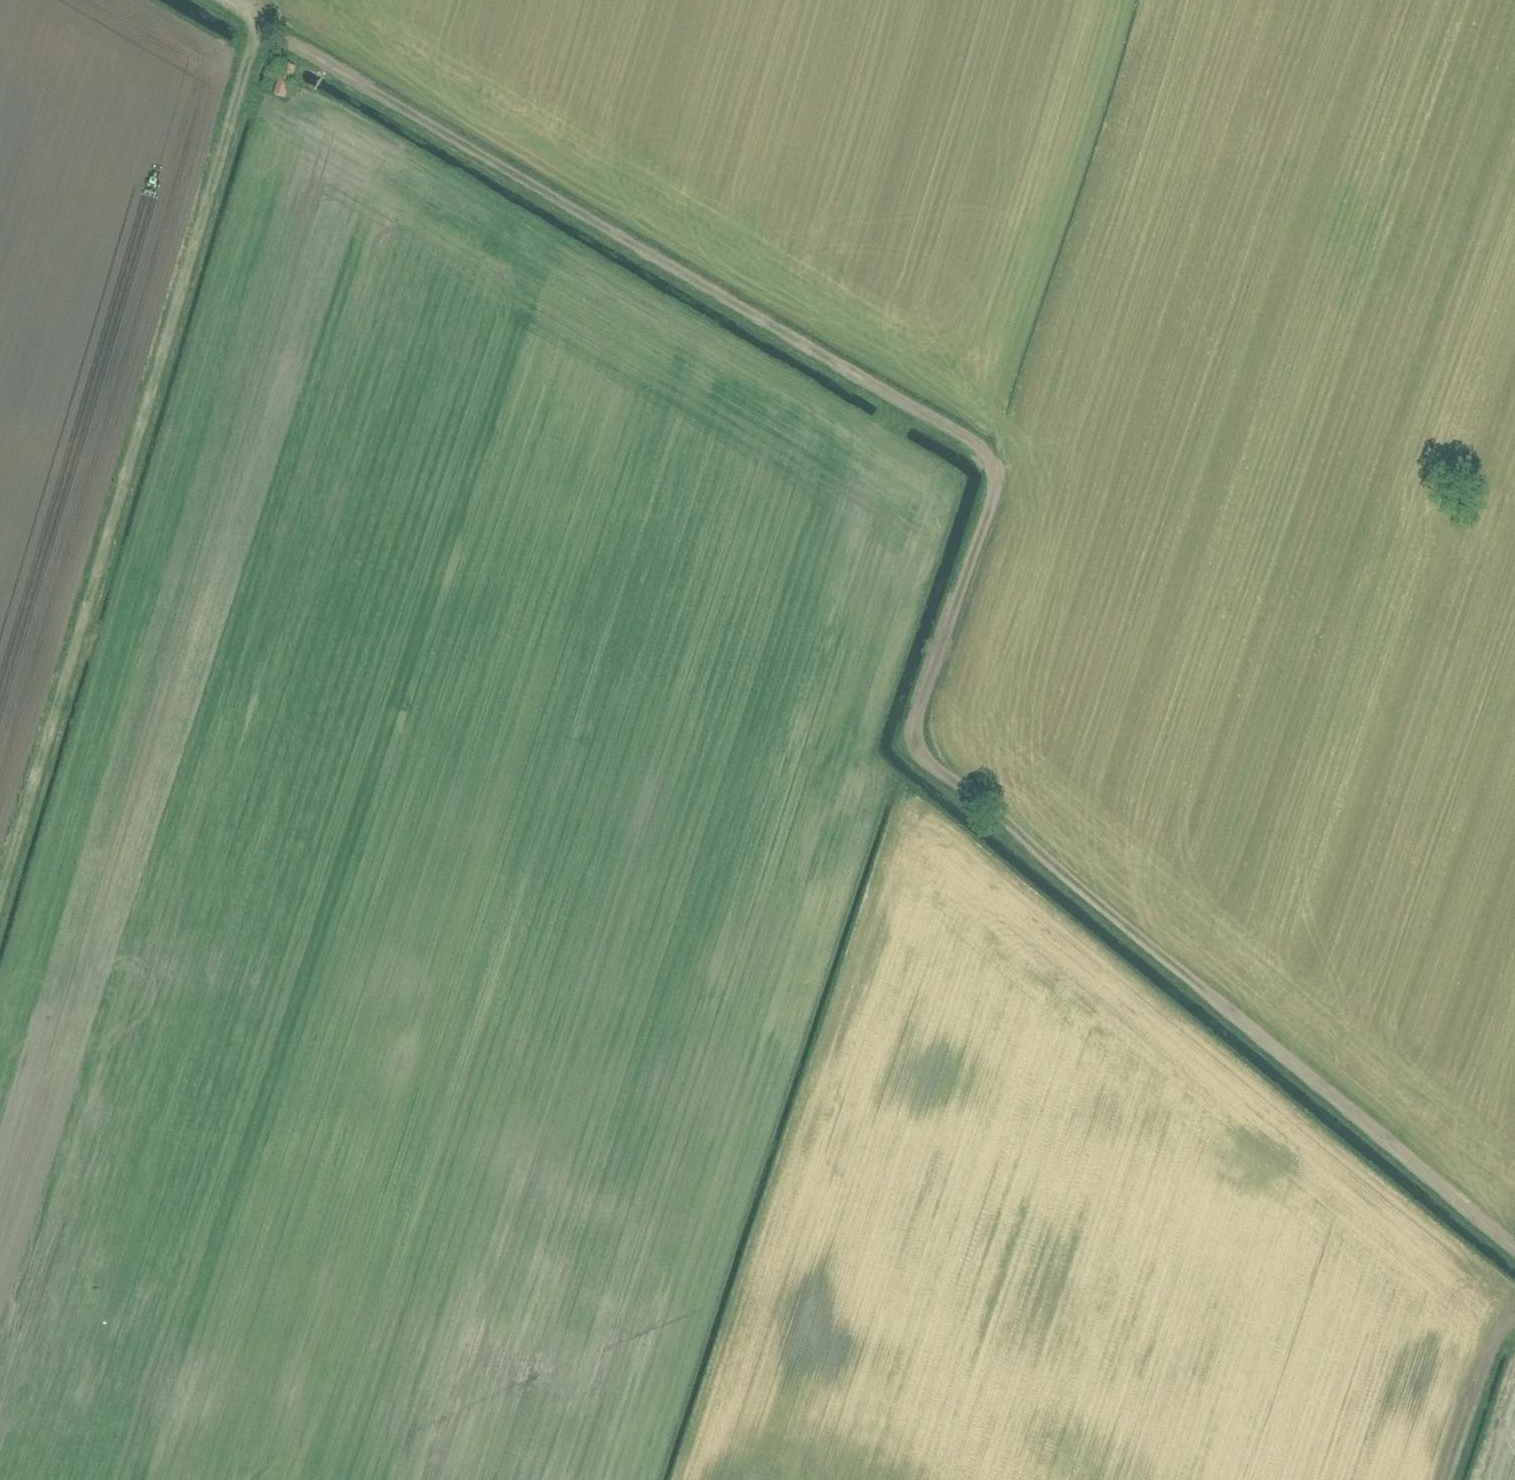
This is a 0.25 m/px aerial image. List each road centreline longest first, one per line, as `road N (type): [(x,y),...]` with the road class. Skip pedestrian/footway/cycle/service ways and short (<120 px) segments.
road 1 (track): [(222,0),(975,448),(989,463),(990,481),(919,718),(922,760),(1514,1248)]
road 2 (track): [(0,894),(262,0)]

